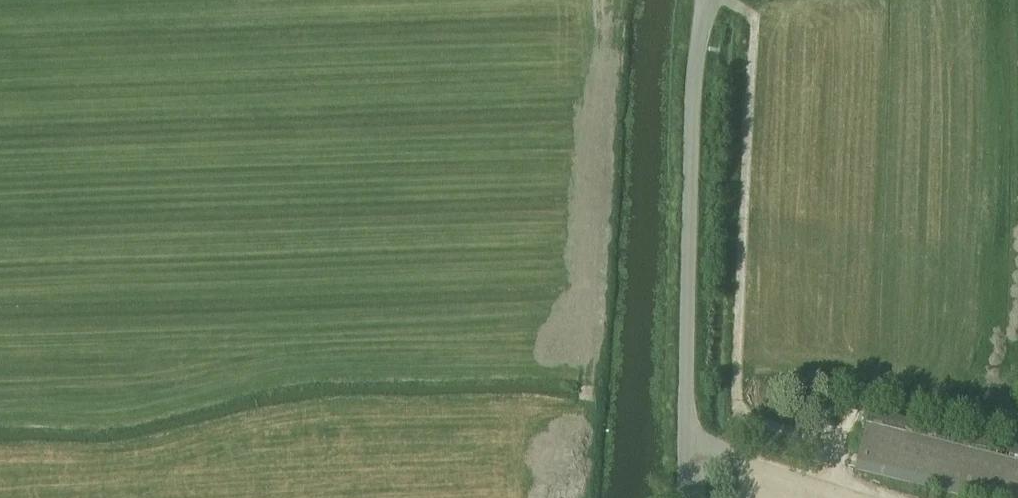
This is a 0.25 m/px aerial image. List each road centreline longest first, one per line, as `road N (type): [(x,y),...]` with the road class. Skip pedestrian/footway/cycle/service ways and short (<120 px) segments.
road 1 (track): [(835,491),(837,452),(737,407),(753,20),(728,0)]
road 2 (unclassified): [(685,497),(696,82),(711,0)]

